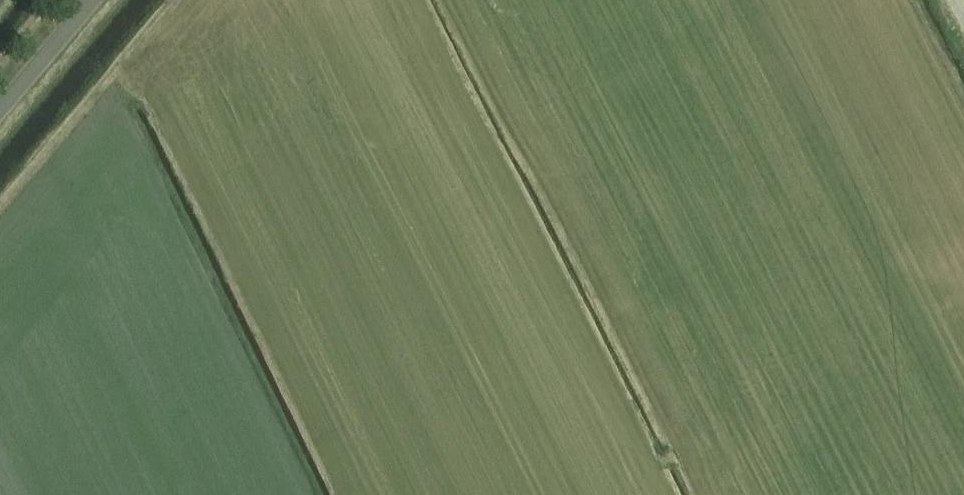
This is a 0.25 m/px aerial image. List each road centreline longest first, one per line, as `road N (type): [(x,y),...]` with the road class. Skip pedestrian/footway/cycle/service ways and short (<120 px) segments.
road 1 (unclassified): [(0,111),(93,0)]

